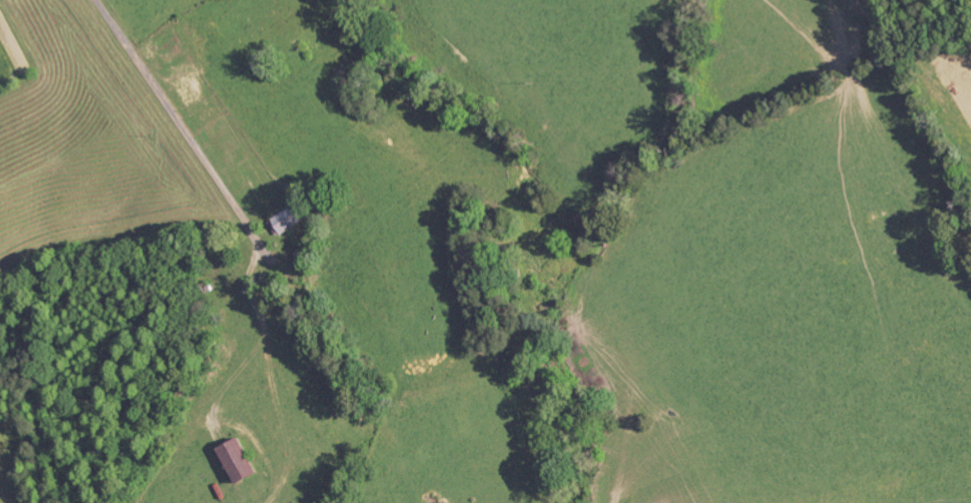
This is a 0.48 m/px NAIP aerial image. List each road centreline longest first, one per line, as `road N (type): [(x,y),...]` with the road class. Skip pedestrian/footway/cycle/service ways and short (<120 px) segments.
road 1 (residential): [(98,0),(272,263)]

